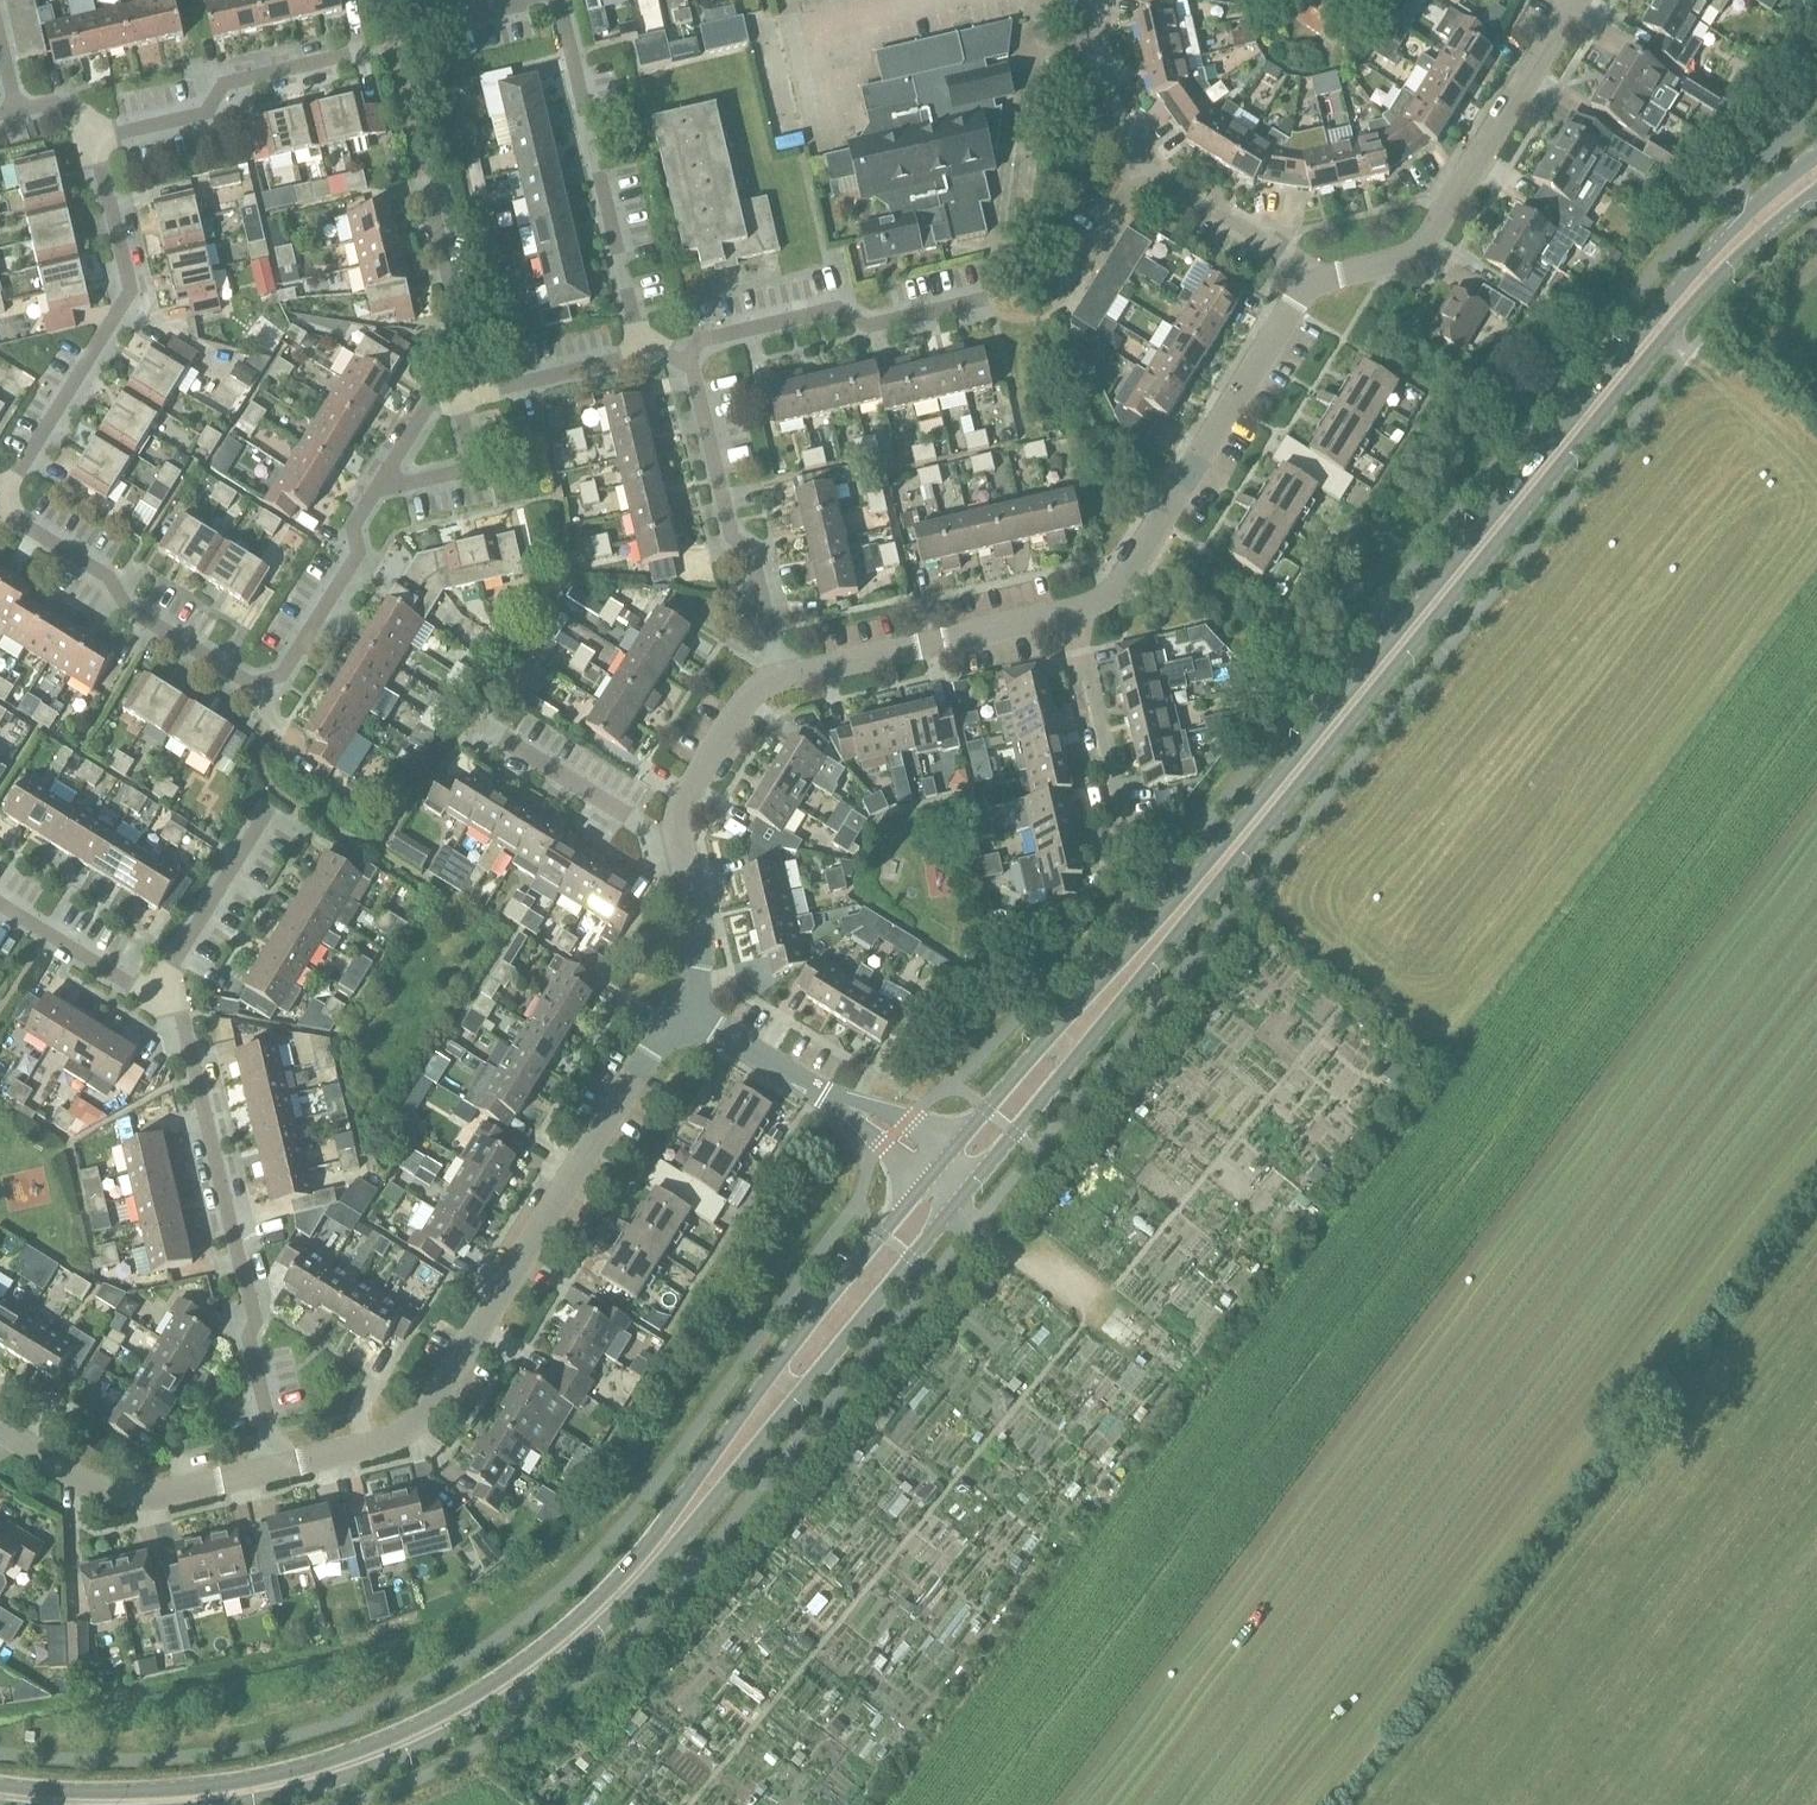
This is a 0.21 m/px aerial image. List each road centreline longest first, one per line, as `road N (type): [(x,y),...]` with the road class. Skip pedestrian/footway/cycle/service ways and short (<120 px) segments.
road 1 (secondary): [(1816,153),(1717,242),(1166,910),(949,1153)]
road 2 (secondary): [(965,1192),(1667,332),(1751,245),(1816,193)]
road 3 (secondary): [(923,1184),(601,1598),(460,1703),(329,1761),(246,1783),(76,1794),(0,1787)]
road 4 (secondary): [(227,1804),(373,1769),(528,1685),(588,1639),(703,1516),(965,1192)]
road 5 (residential): [(0,499),(108,575),(131,607),(252,683),(284,675),(358,555),(354,519),(414,432),(452,396),(482,391)]
road 6 (residential): [(284,1468),(402,1436),(423,1415),(682,1011)]
road 7 (residential): [(284,1468),(248,1339),(257,1318),(178,1008)]
road 8 (residential): [(1075,613),(1098,605),(1313,277)]
road 9 (residential): [(1313,277),(1423,252),(1577,0)]
road 10 (residential): [(0,495),(135,284),(95,133)]
road 11 (residential): [(562,0),(644,352)]
road 12 (residential): [(779,680),(755,551),(732,532),(690,358)]
road 13 (residential): [(690,358),(702,338),(836,306),(867,324),(984,296)]
road 14 (residential): [(0,1427),(118,1498),(284,1468)]
road 15 (residential): [(779,680),(1075,613)]
road 16 (residential): [(95,133),(365,45)]
road 17 (residential): [(178,1008),(173,962),(266,812)]
road 18 (residential): [(482,391),(423,177)]
road 19 (residential): [(1120,822),(1075,613)]
road 20 (residential): [(680,843),(501,738)]
road 21 (residential): [(178,1008),(0,902)]
road 22 (residential): [(680,843),(677,794),(718,728),(779,680)]
road 23 (residential): [(1313,277),(1142,166)]
road 24 (residential): [(853,1108),(682,1011)]
road 25 (residential): [(1142,166),(1118,119),(1096,40),(1102,0)]
road 26 (residential): [(682,1011),(701,965),(680,843)]
road 27 (residential): [(482,391),(644,352)]
road 28 (residential): [(1059,303),(1142,166)]

